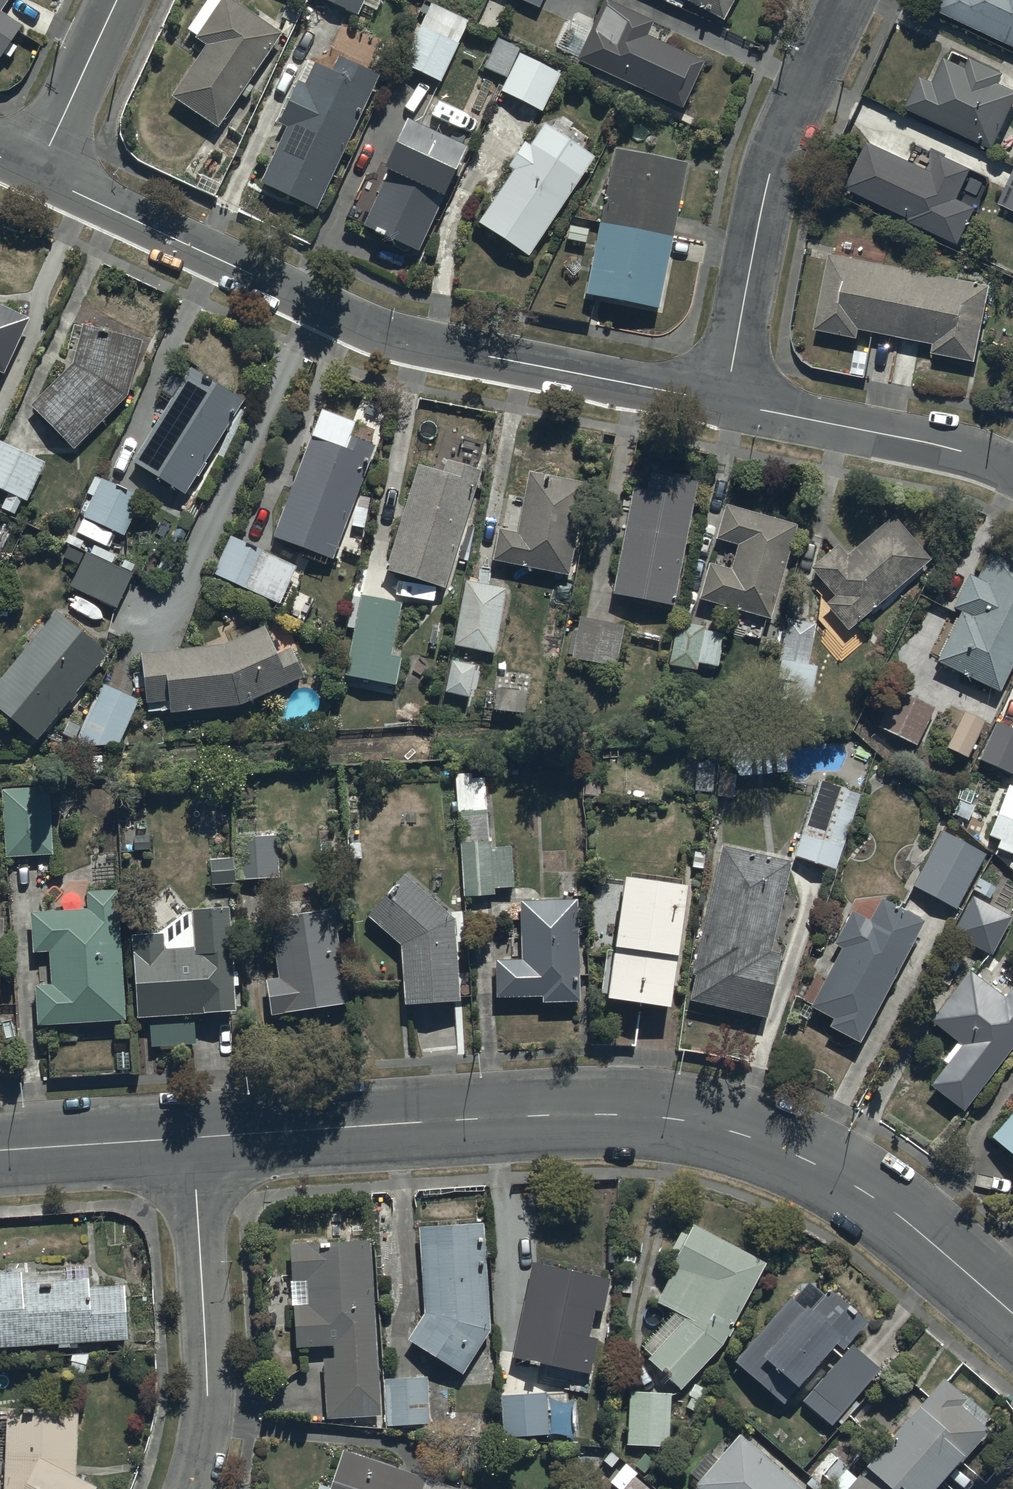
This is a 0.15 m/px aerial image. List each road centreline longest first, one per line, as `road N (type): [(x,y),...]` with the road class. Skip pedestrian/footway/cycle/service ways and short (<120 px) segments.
road 1 (tertiary): [(196,1140),(623,1116),(751,1132),(866,1180),(1012,1315)]
road 2 (residential): [(726,405),(362,322),(49,172)]
road 3 (residential): [(847,0),(772,164),(726,405)]
road 4 (residential): [(198,1488),(211,1424),(196,1140)]
road 5 (residential): [(1012,472),(945,446),(726,405)]
road 6 (tertiary): [(0,1151),(196,1140)]
road 7 (residential): [(49,172),(125,0)]

